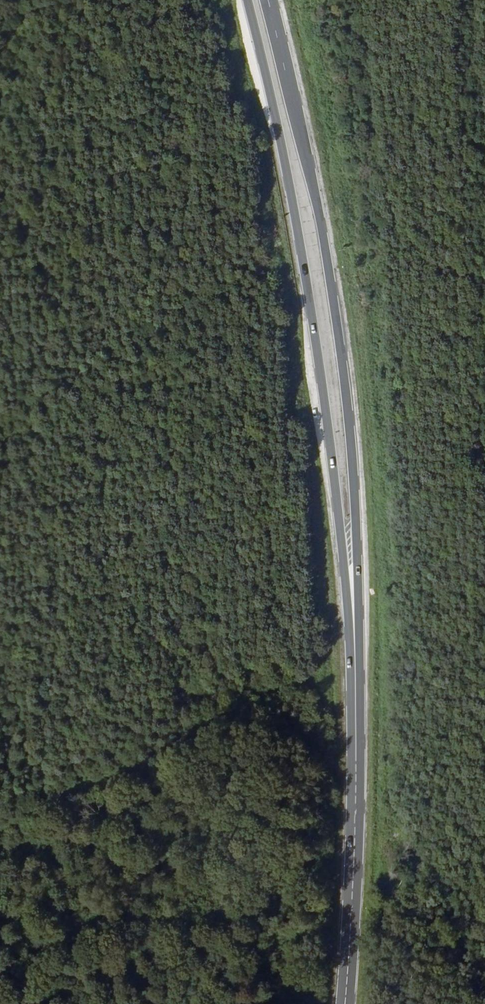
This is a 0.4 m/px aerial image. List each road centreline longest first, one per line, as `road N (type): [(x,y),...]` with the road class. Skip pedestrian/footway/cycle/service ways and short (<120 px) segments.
road 1 (primary): [(246,0),(304,269),(355,649)]
road 2 (primary): [(355,649),(357,514),(336,314),(268,0)]
road 3 (primary): [(355,649),(346,1003)]

